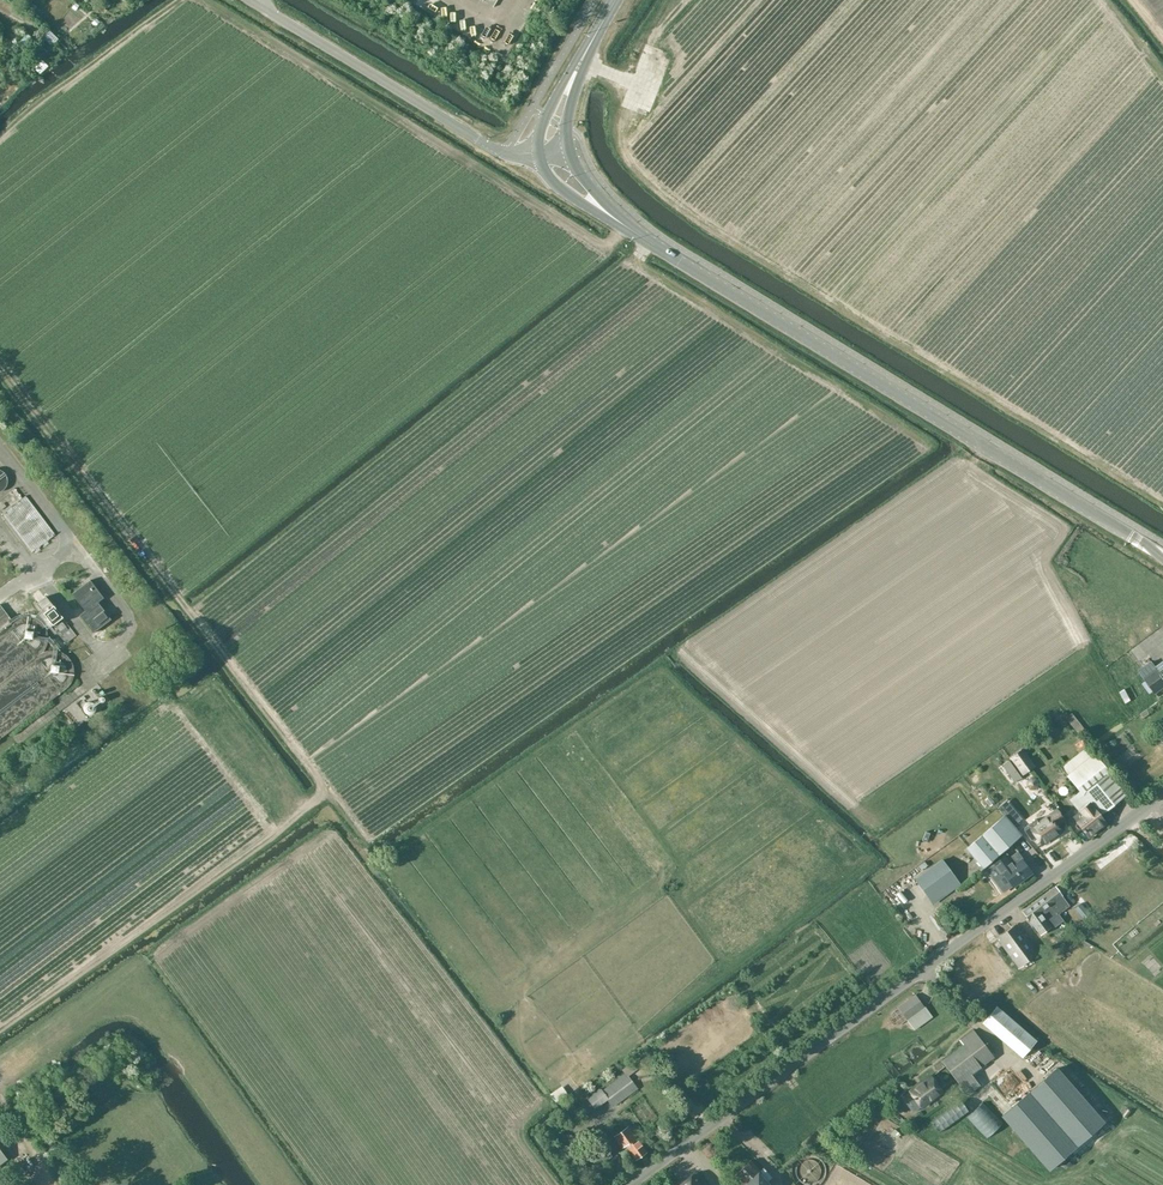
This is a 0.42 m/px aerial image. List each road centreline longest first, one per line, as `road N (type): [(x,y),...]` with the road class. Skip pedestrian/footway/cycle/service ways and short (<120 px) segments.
road 1 (unclassified): [(1162,556),(648,242),(571,182),(551,153)]
road 2 (unclassified): [(627,1184),(1162,797)]
road 3 (unclassified): [(250,0),(504,154),(551,153)]
road 4 (unclassified): [(551,153),(554,120),(616,0)]

